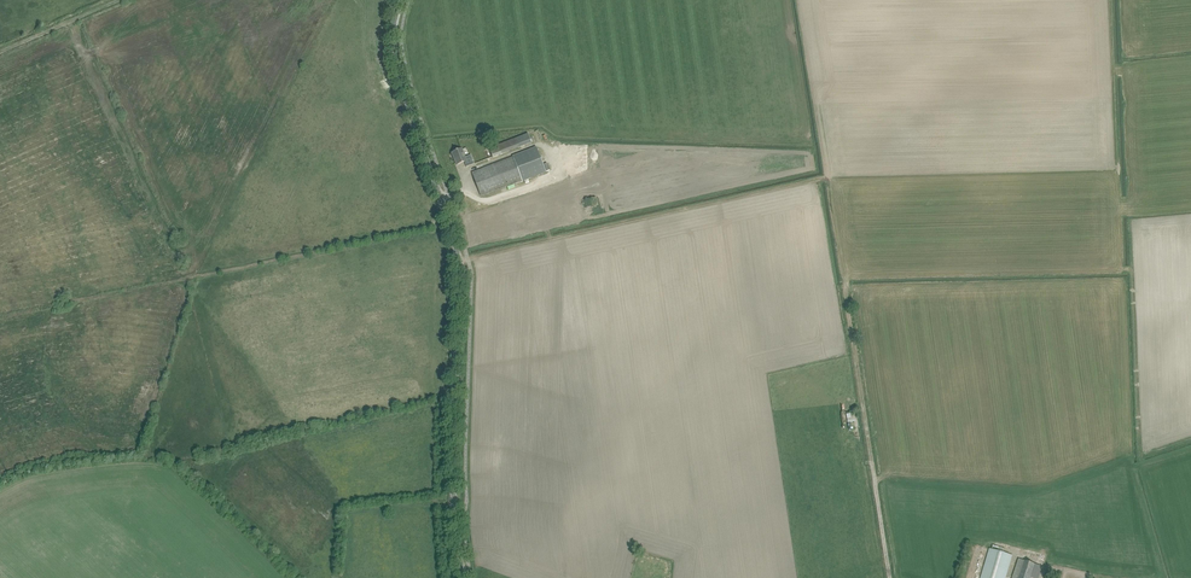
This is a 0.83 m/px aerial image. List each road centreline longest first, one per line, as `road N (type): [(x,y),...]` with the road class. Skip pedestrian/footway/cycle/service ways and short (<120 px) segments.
road 1 (track): [(1106,0),(1120,269),(841,276),(889,577)]
road 2 (tertiary): [(463,577),(452,471),(458,261),(397,64),(402,0)]

